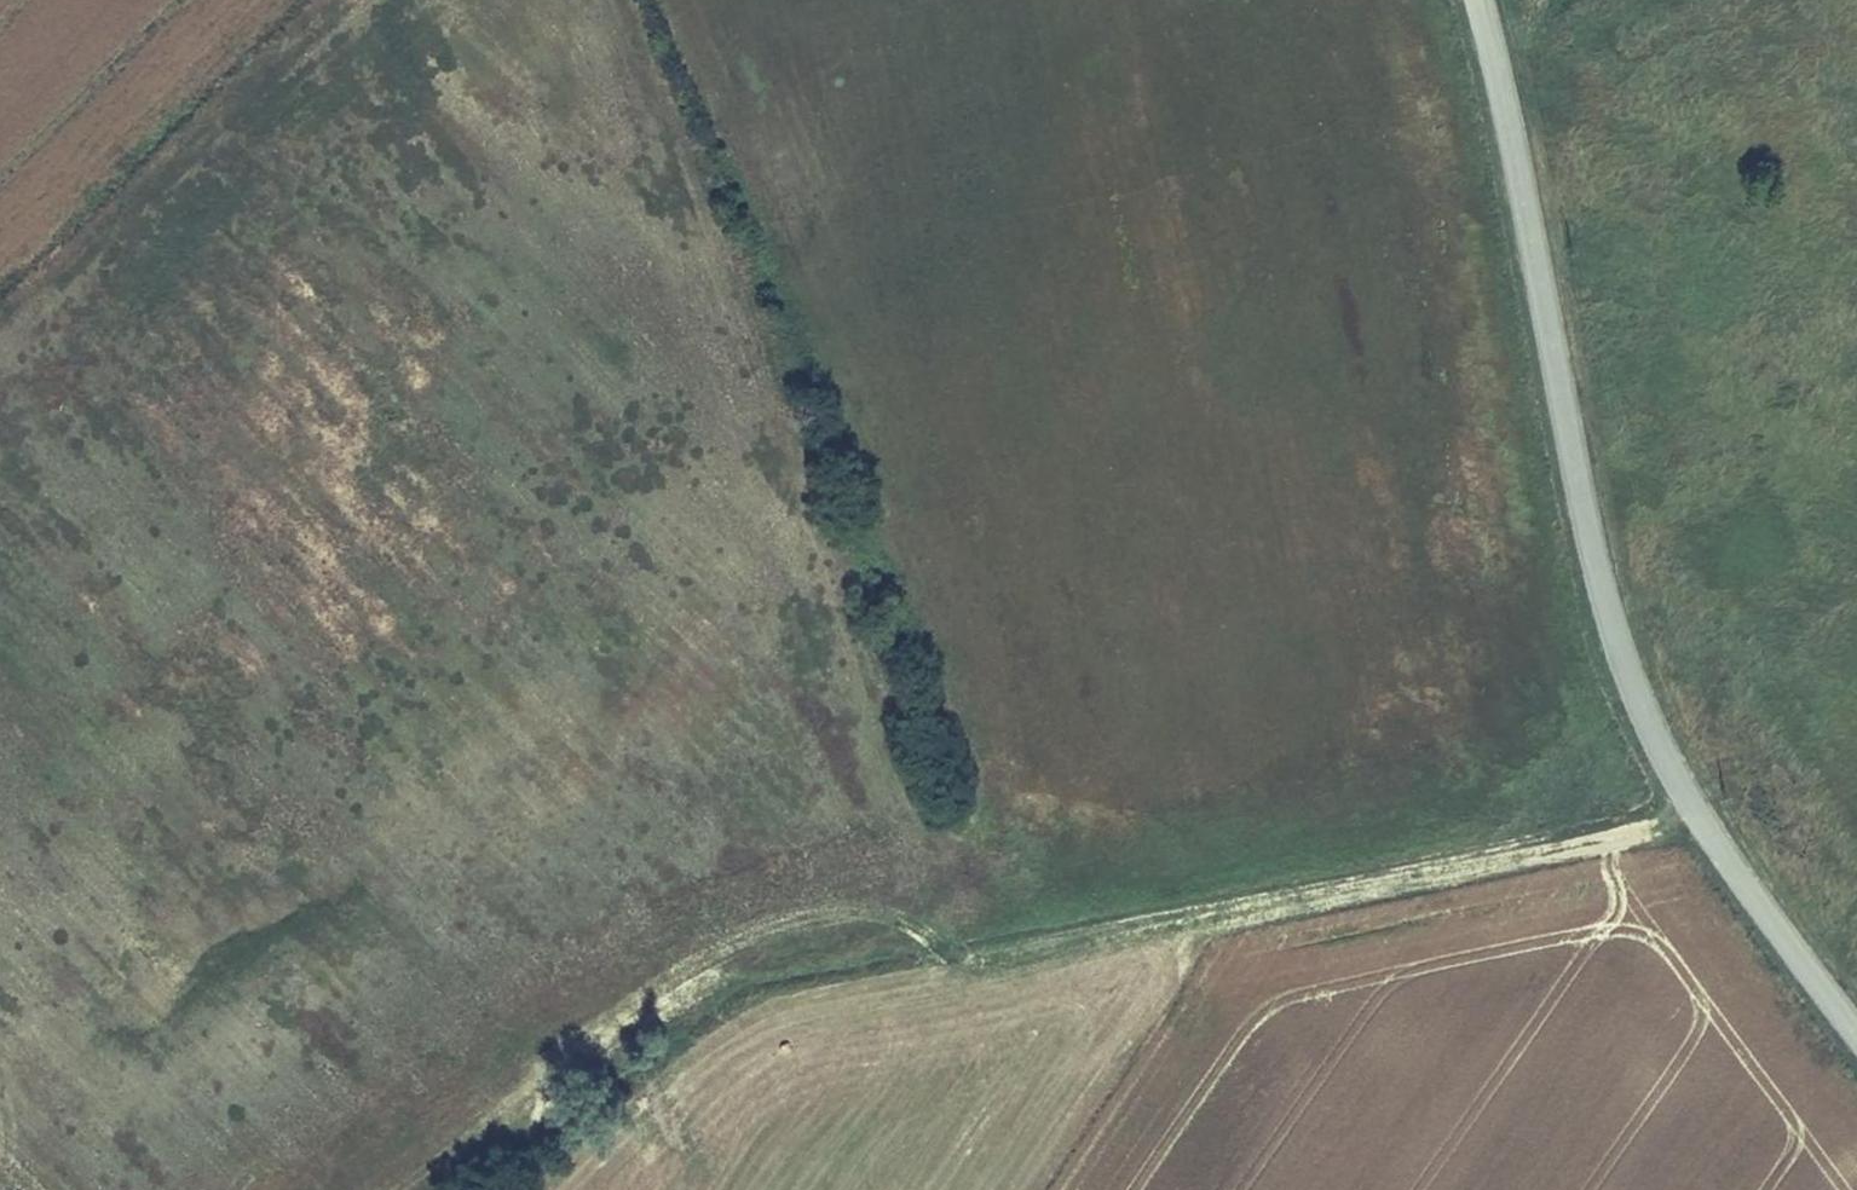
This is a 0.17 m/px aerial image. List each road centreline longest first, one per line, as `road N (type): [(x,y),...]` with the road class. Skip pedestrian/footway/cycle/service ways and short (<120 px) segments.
road 1 (unclassified): [(1475,0),(1616,649),(1699,826),(1856,1038)]

